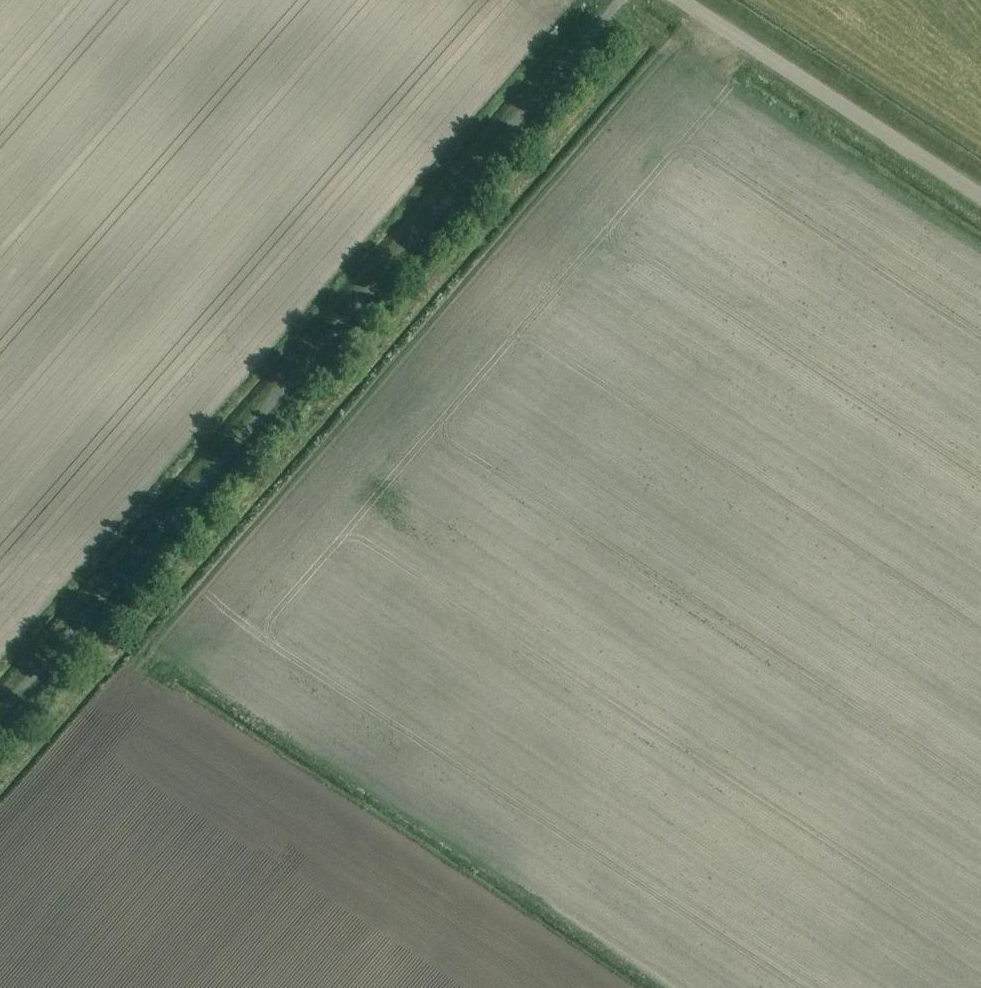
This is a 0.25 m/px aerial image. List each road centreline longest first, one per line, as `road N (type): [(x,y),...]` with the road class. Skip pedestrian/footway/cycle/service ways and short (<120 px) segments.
road 1 (unclassified): [(980,195),(682,0)]

